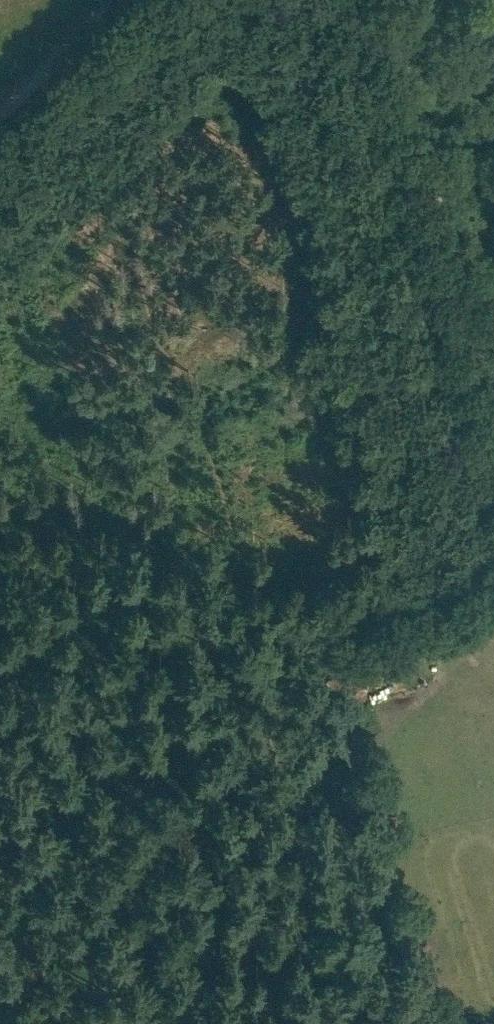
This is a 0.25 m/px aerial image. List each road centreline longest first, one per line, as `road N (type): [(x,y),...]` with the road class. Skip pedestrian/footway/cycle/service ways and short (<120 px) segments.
road 1 (track): [(0,118),(117,0)]

